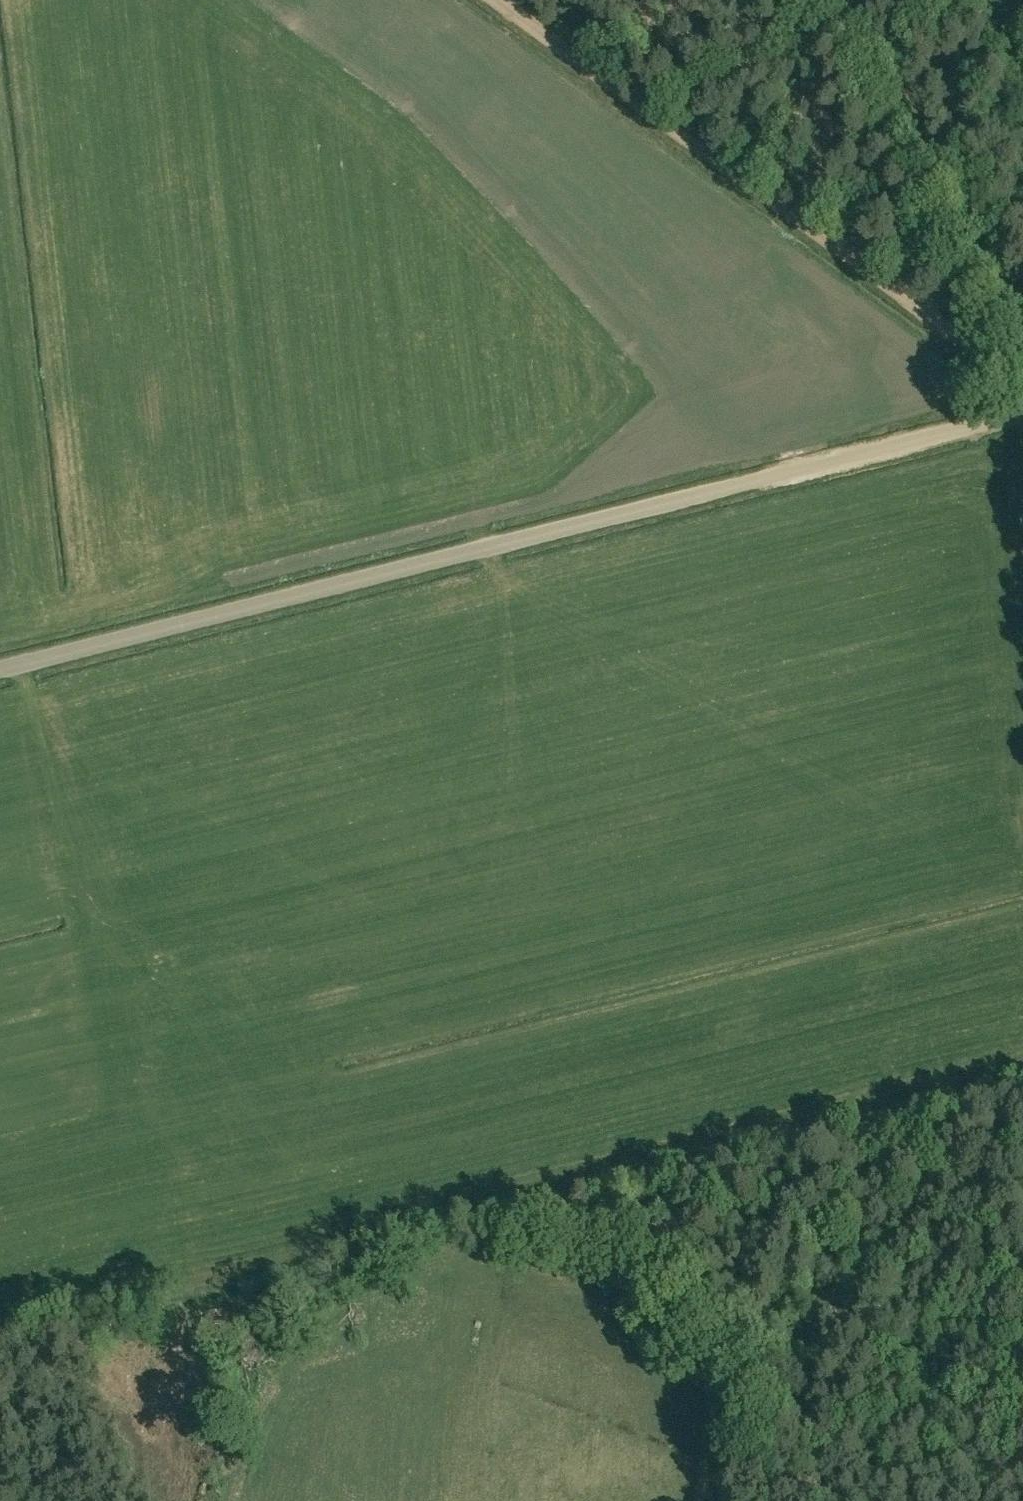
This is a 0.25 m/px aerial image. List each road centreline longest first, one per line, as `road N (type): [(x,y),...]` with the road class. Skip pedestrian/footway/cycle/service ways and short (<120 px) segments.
road 1 (unclassified): [(0,669),(1022,416)]
road 2 (track): [(495,0),(984,351)]
road 3 (unclassified): [(1022,325),(843,0)]

